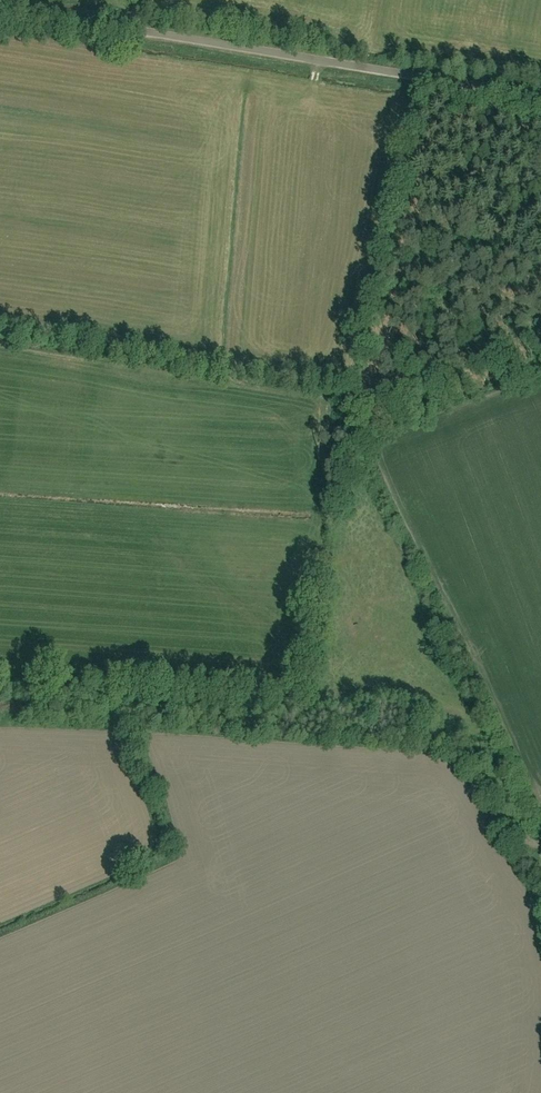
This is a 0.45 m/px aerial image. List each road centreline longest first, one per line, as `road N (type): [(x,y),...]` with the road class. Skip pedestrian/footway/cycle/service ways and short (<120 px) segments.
road 1 (residential): [(540,97),(0,7)]

